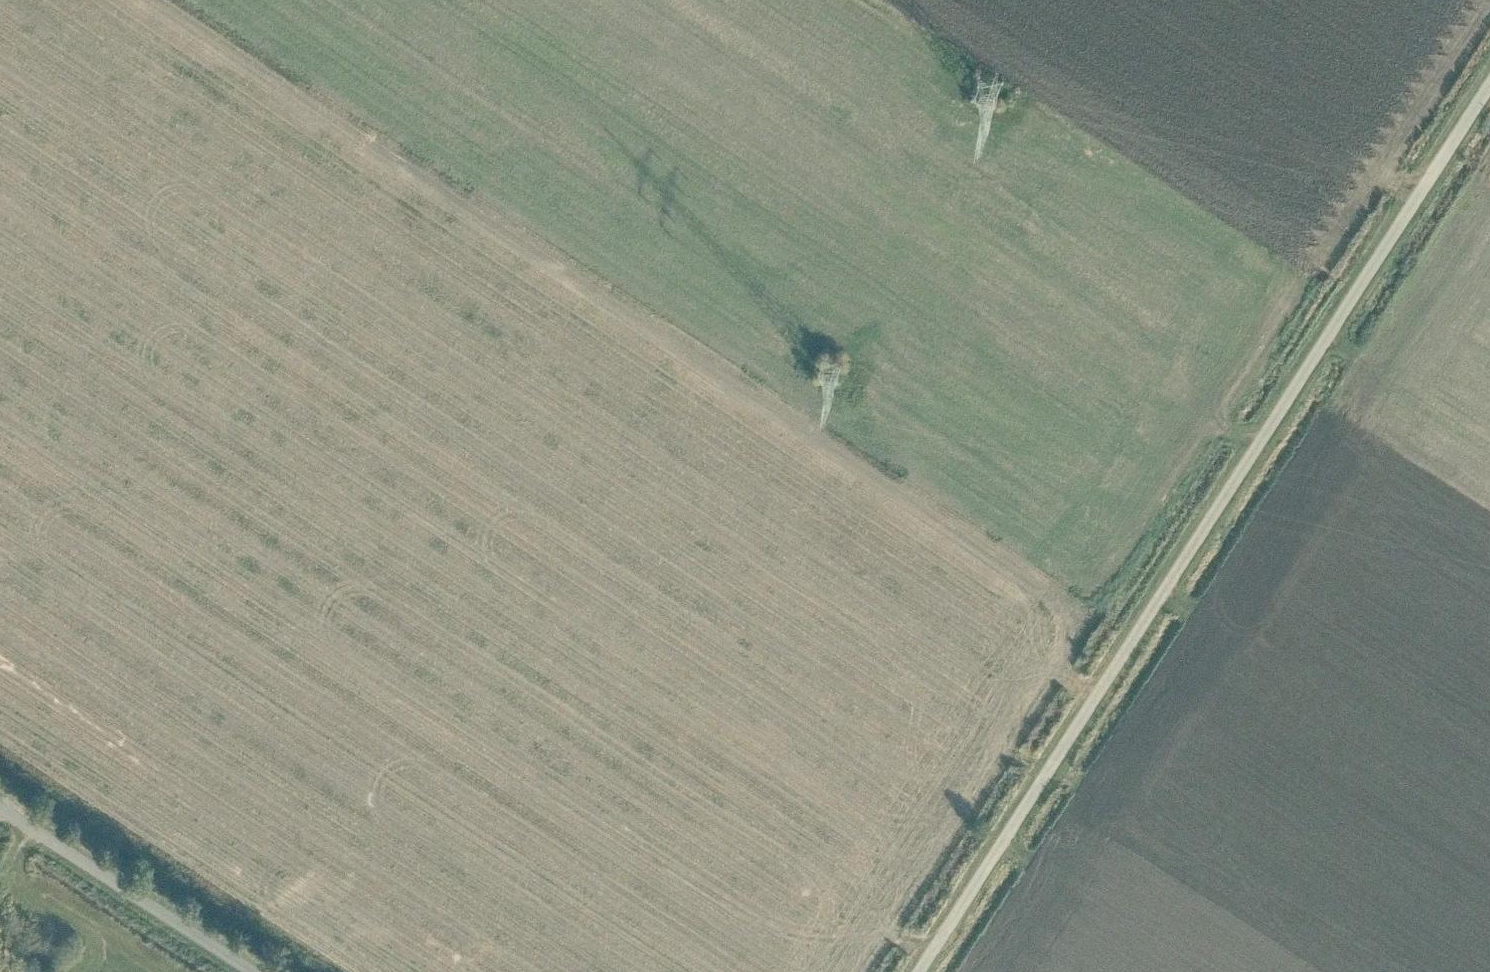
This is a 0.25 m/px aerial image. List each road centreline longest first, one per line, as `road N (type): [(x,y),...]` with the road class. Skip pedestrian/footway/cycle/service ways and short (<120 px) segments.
road 1 (unclassified): [(1489,75),(924,971)]
road 2 (unclassified): [(249,971),(0,812)]

